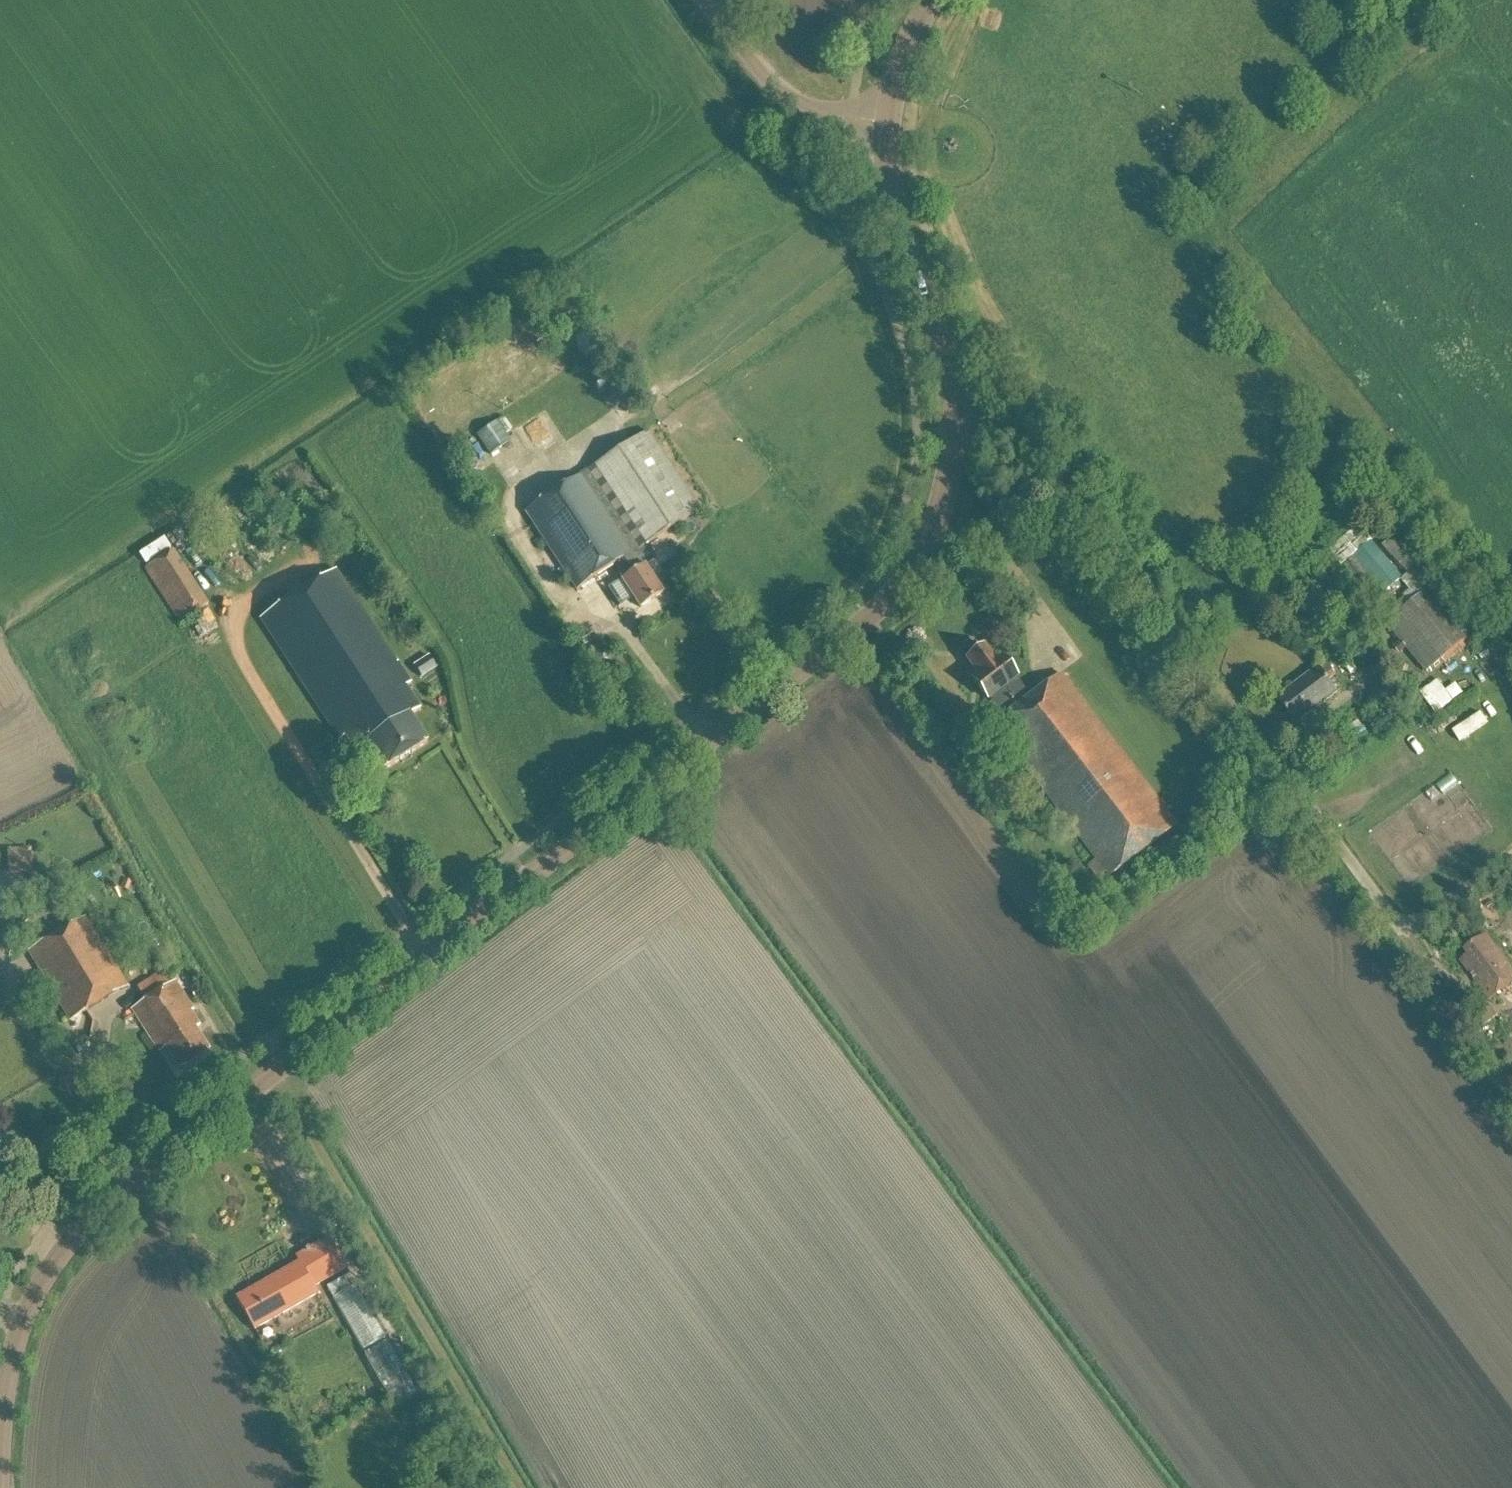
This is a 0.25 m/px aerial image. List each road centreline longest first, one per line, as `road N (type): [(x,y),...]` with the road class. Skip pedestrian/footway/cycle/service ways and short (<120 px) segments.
road 1 (secondary): [(0,1481),(9,1375),(25,1320),(84,1229),(142,1176),(863,628),(927,554),(942,512),(952,428)]
road 2 (unclassified): [(1511,862),(1421,926),(1401,922),(1037,456),(996,433),(952,428)]
road 3 (secondary): [(952,428),(943,361),(896,219),(889,130)]
road 4 (unclassified): [(889,130),(785,99),(704,0)]
road 5 (secondary): [(889,130),(898,75),(932,0)]

